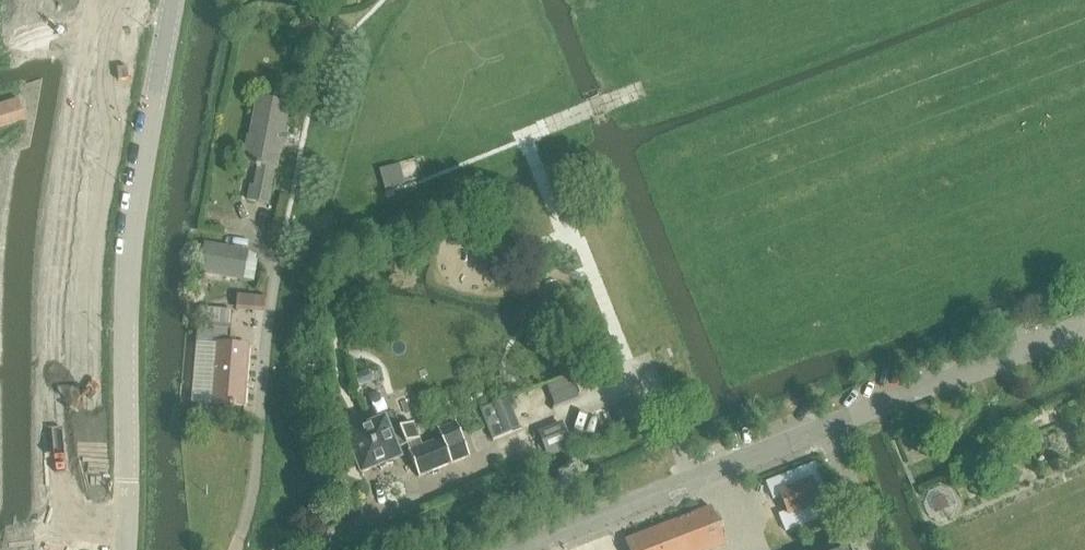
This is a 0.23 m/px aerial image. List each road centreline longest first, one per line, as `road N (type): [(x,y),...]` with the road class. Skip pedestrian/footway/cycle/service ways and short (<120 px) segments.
road 1 (unclassified): [(514,549),(1084,322)]
road 2 (secondary): [(124,549),(139,217),(177,0)]
road 3 (unclassified): [(242,549),(282,244)]

